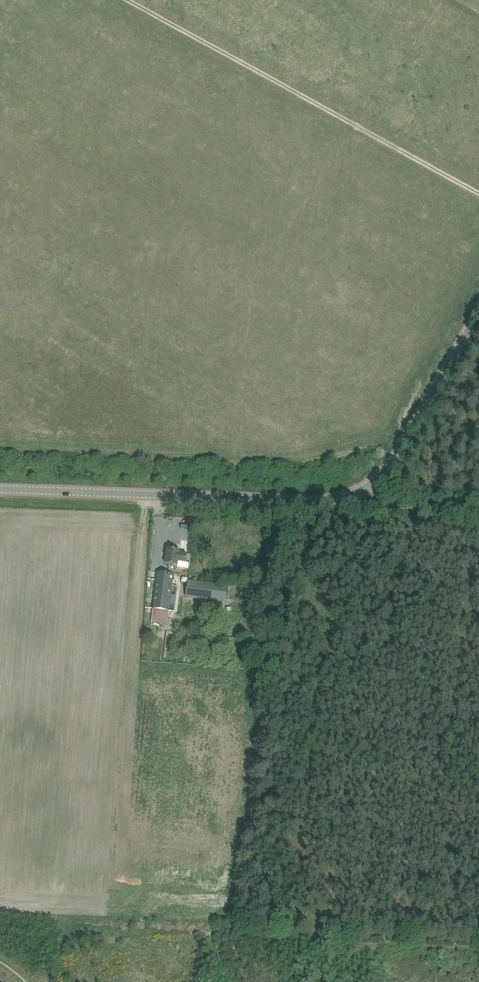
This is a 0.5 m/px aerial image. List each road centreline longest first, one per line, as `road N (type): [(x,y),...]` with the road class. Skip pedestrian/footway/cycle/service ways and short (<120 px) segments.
road 1 (track): [(478,192),(129,0)]
road 2 (unclassified): [(367,486),(312,500),(0,489)]
road 3 (unclassified): [(367,486),(393,462),(478,311)]

